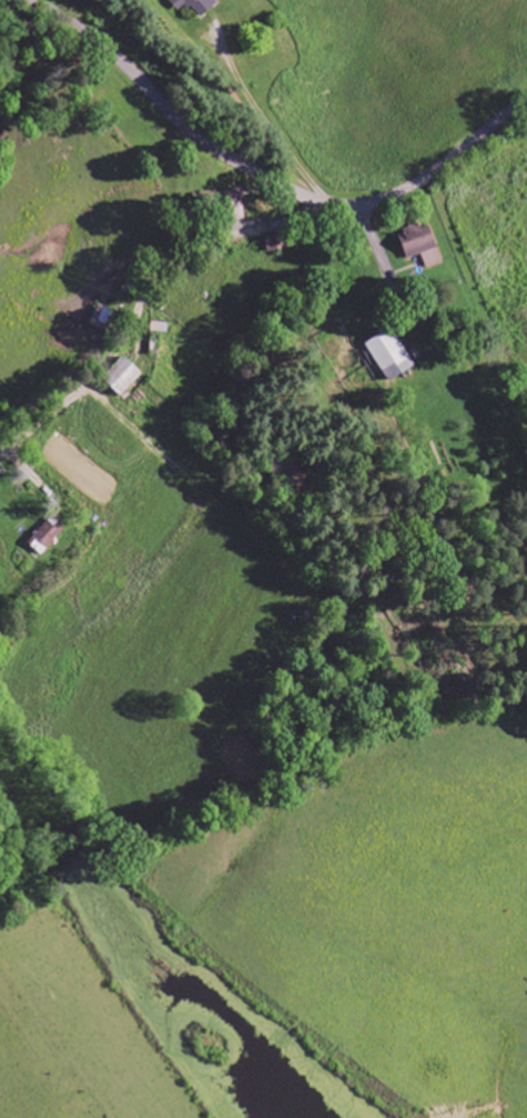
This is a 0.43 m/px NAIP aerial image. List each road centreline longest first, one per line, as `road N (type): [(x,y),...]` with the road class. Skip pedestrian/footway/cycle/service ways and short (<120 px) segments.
road 1 (residential): [(31,0),(125,67),(203,140),(326,202),(365,203),(415,187),(526,99)]

